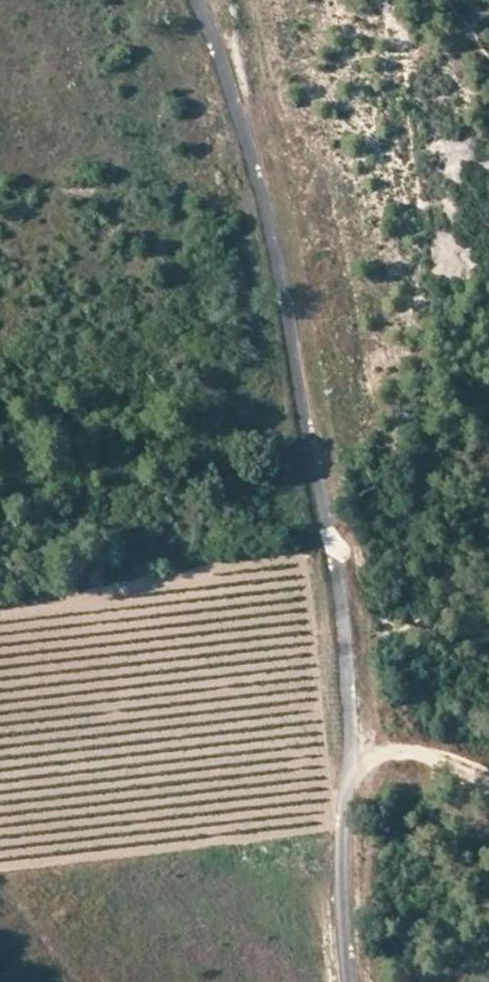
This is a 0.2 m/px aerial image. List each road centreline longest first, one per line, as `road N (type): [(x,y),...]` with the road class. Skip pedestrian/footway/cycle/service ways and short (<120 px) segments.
road 1 (track): [(348,760),(418,754),(488,782)]

